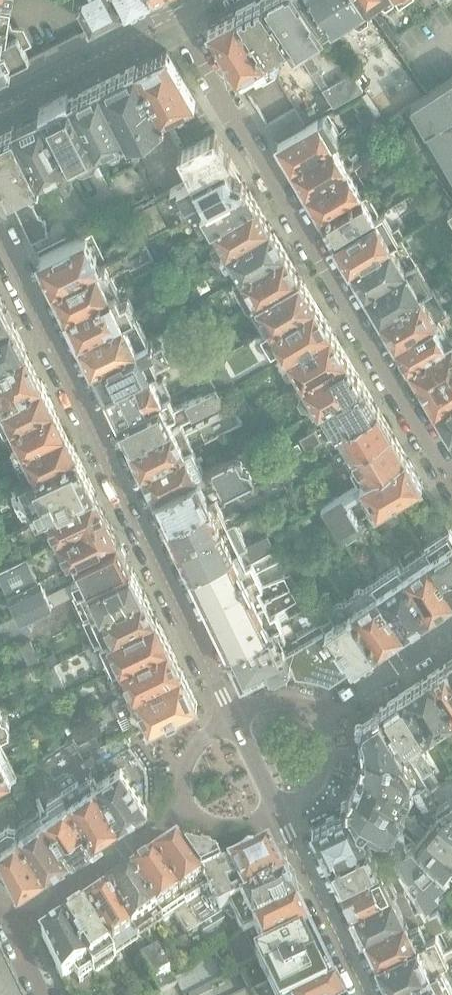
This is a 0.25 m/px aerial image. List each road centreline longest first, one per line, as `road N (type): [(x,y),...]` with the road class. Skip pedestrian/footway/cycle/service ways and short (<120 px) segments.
road 1 (residential): [(451,487),(173,9)]
road 2 (residential): [(0,244),(234,719)]
road 3 (residential): [(187,810),(9,933)]
road 4 (residential): [(282,813),(368,994)]
road 5 (tertiary): [(0,98),(173,9)]
road 6 (residential): [(451,627),(325,715)]

